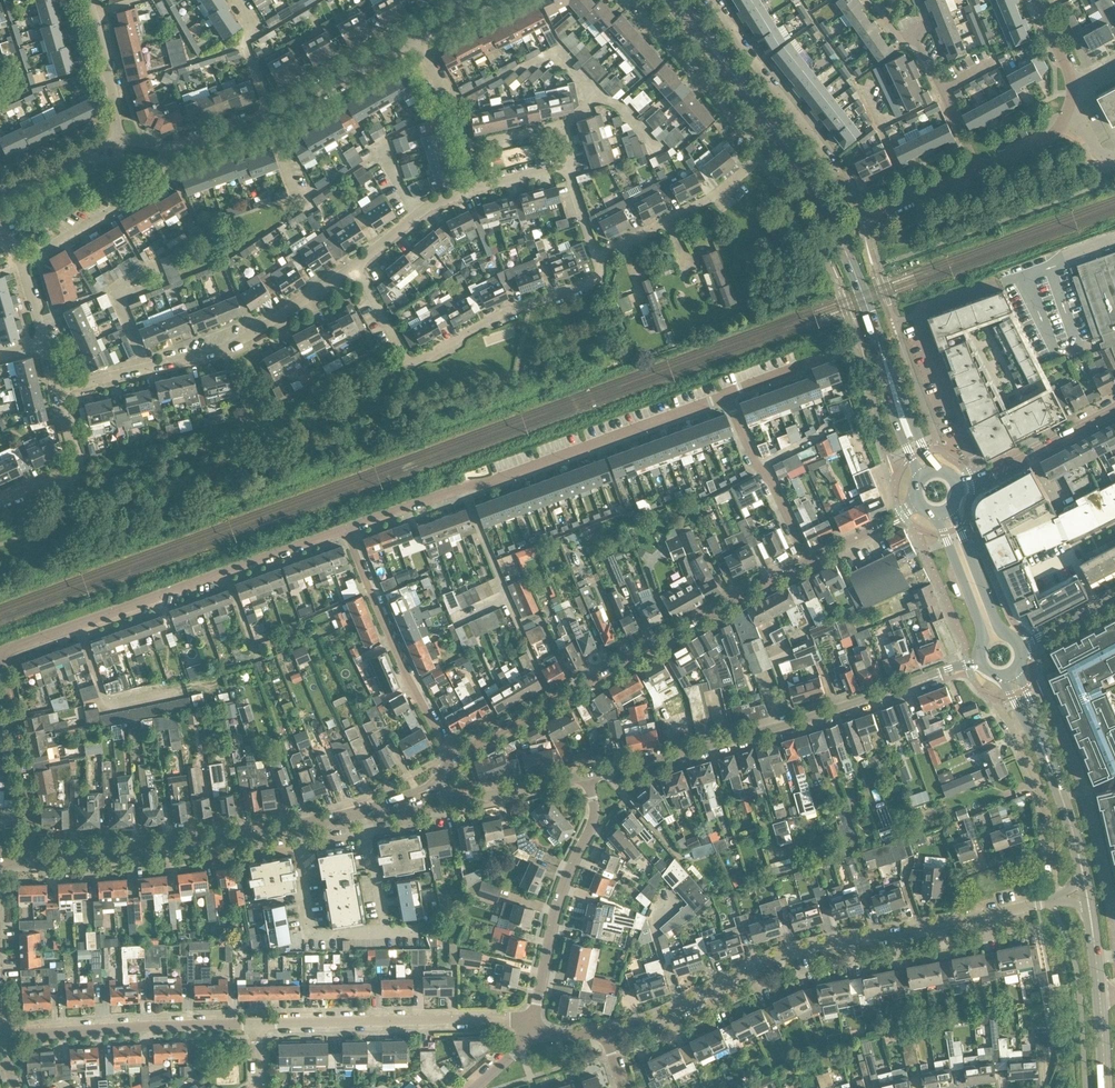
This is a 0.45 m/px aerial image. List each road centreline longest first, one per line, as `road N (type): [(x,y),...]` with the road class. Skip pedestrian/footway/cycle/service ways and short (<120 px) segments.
road 1 (residential): [(1056,897),(804,948),(678,1009),(605,1032)]
road 2 (tertiary): [(809,561),(452,760)]
road 3 (tertiary): [(588,774),(760,732),(980,662)]
road 4 (residential): [(346,529),(726,393)]
road 5 (residential): [(976,171),(876,210),(860,208),(713,0)]
road 6 (residential): [(0,653),(346,529)]
road 7 (residential): [(355,263),(412,364),(507,310),(594,281),(596,253)]
road 8 (residential): [(58,389),(234,345),(355,263)]
road 9 (residential): [(981,474),(915,309),(1018,275)]
road 10 (residential): [(529,1026),(508,1019),(258,1024)]
road 11 (tertiary): [(31,856),(297,825)]
road 12 (residential): [(529,1026),(555,912),(592,821),(588,774)]
road 13 (residential): [(258,1024),(0,1035)]
road 14 (residential): [(346,529),(404,674),(452,760)]
road 15 (secondary): [(868,308),(834,226),(759,108)]
road 16 (residential): [(627,0),(761,157)]
road 17 (residential): [(1021,711),(1013,731),(1046,803),(1056,897)]
road 18 (residential): [(596,253),(707,200),(761,157)]
road 19 (residential): [(809,561),(726,393)]
road 20 (unclassified): [(165,155),(157,182),(21,263)]
road 21 (residential): [(297,825),(310,934),(386,933)]
road 22 (secondary): [(868,308),(918,480)]
road 23 (residential): [(31,856),(0,682)]
road 24 (secondary): [(933,470),(868,308)]
road 25 (residential): [(0,500),(73,477),(80,467),(58,389)]
road 26 (residential): [(269,115),(417,41)]
road 27 (secondary): [(932,511),(984,636),(980,662)]
road 28 (secondary): [(1021,646),(999,630),(951,505)]
road 29 (tertiary): [(438,787),(462,797),(588,774)]
road 30 (residential): [(1114,408),(981,474)]
road 31 (secondary): [(1094,941),(1105,1087)]
road 32 (residential): [(567,166),(564,122),(466,143)]
road 33 (residential): [(120,140),(88,0)]
road 34 (residential): [(355,263),(476,187)]
road 35 (secondary): [(667,0),(759,108)]
road 36 (secondary): [(1061,795),(1018,669)]
road 37 (secondary): [(759,108),(683,0)]
road 38 (tertiary): [(918,501),(809,561)]
road 39 (residential): [(363,811),(386,933)]
road 40 (residential): [(269,115),(246,43),(252,25),(237,0)]

